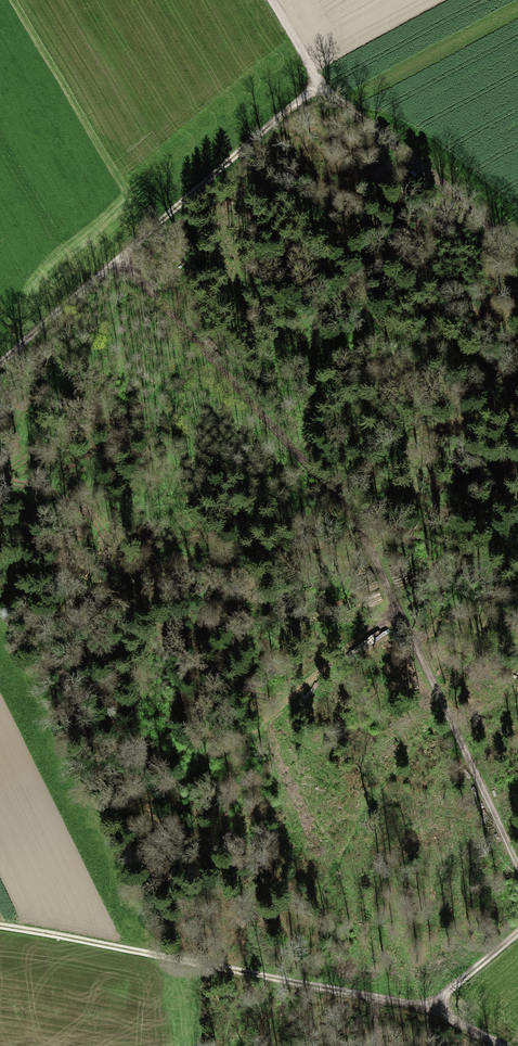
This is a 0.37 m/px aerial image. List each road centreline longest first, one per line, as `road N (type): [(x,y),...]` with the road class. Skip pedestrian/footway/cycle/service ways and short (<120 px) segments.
road 1 (track): [(120,259),(354,522),(517,865)]
road 2 (track): [(0,926),(433,1008)]
road 3 (track): [(0,365),(319,83)]
road 4 (track): [(517,256),(319,83)]

